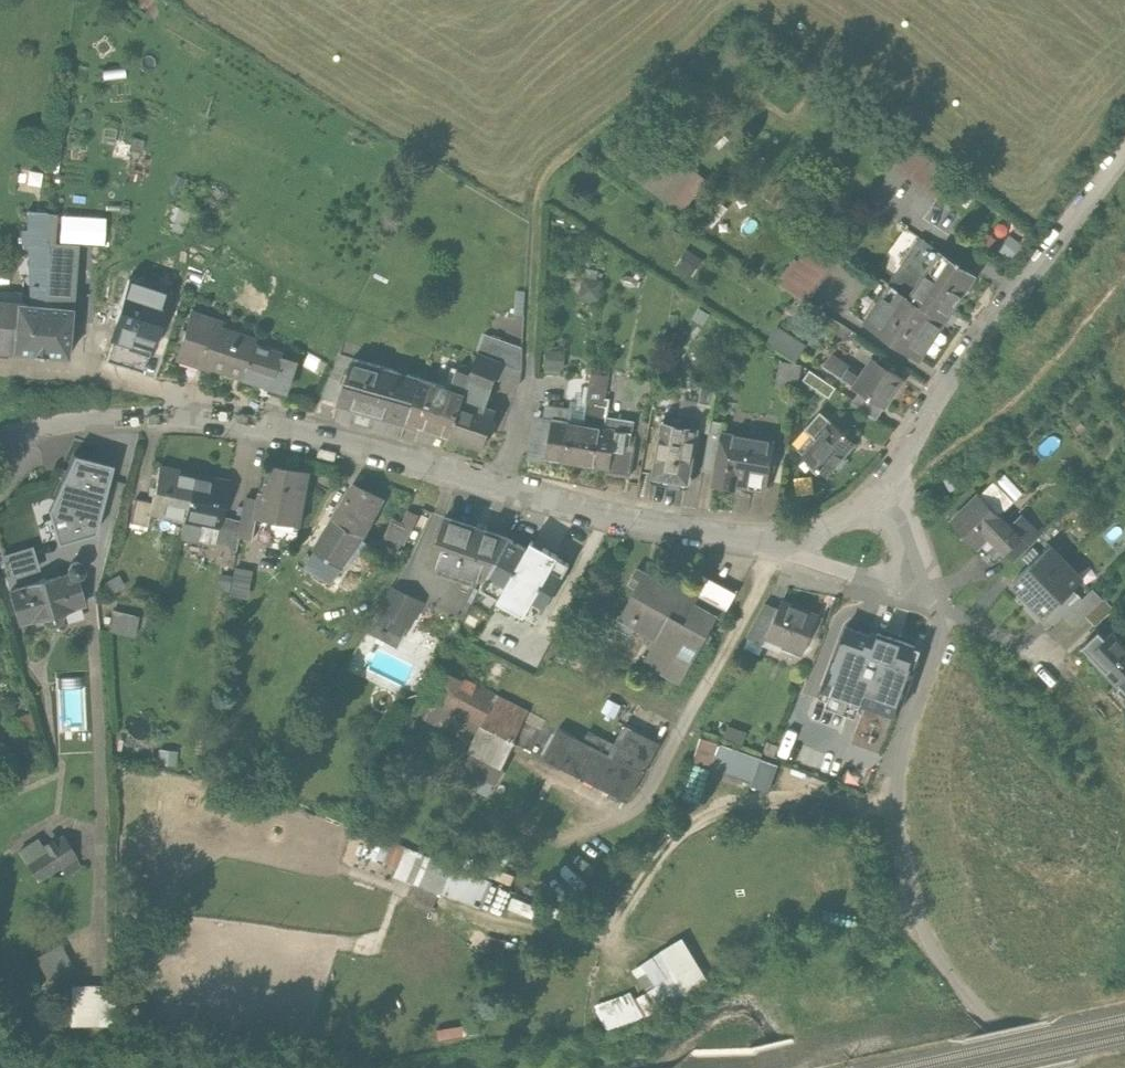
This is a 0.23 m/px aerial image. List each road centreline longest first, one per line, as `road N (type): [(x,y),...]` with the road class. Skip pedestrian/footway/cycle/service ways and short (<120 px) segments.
road 1 (residential): [(775,542),(643,520),(252,421),(115,419),(0,435)]
road 2 (track): [(891,812),(792,803),(726,808),(683,831),(616,917),(581,937),(453,909)]
road 3 (track): [(530,369),(540,185),(552,165),(752,11)]
road 4 (residential): [(906,590),(977,624),(1056,696),(1105,789)]
road 5 (residential): [(996,318),(880,490)]
road 6 (unclassified): [(1124,156),(996,318)]
road 7 (residential): [(775,542),(906,590)]

